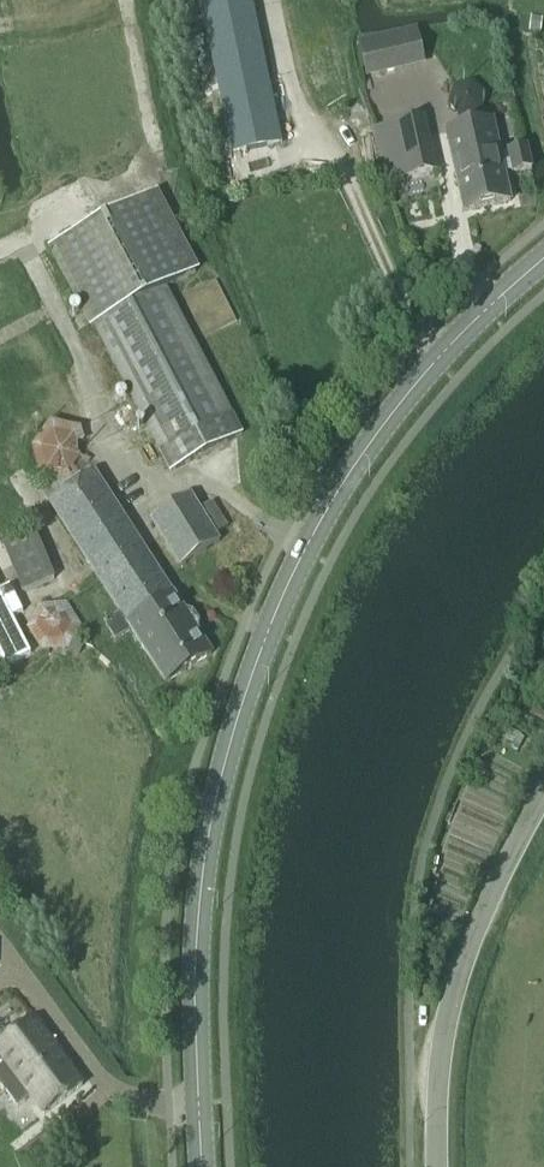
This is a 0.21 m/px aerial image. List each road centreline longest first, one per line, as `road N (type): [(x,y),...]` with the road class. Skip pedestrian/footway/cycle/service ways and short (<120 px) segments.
road 1 (secondary): [(203,1166),(204,882),(228,756),(269,636),(329,516),(408,397),(543,264)]
road 2 (tertiary): [(438,1166),(446,1013),(480,910),(543,796)]

